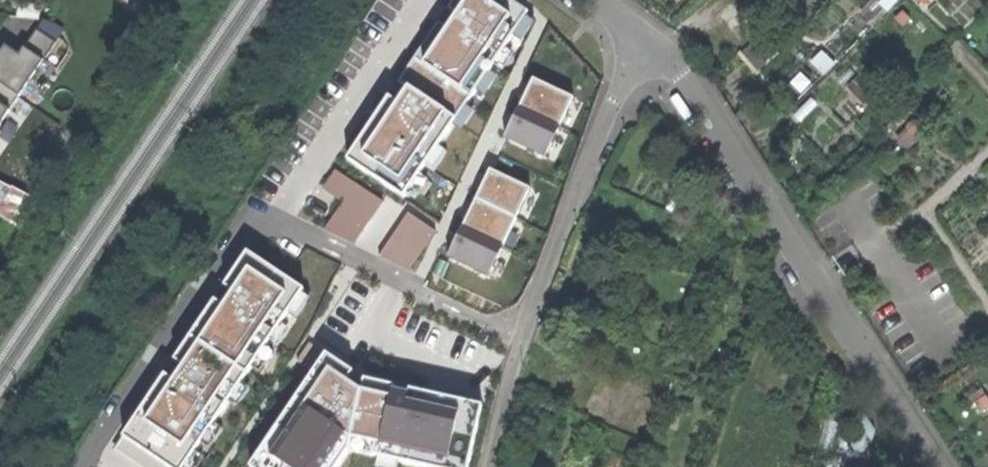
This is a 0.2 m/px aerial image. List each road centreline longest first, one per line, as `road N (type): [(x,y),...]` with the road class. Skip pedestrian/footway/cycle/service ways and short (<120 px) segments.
road 1 (residential): [(651,44),(686,77),(918,466)]
road 2 (residential): [(651,44),(622,82),(543,272),(485,466)]

